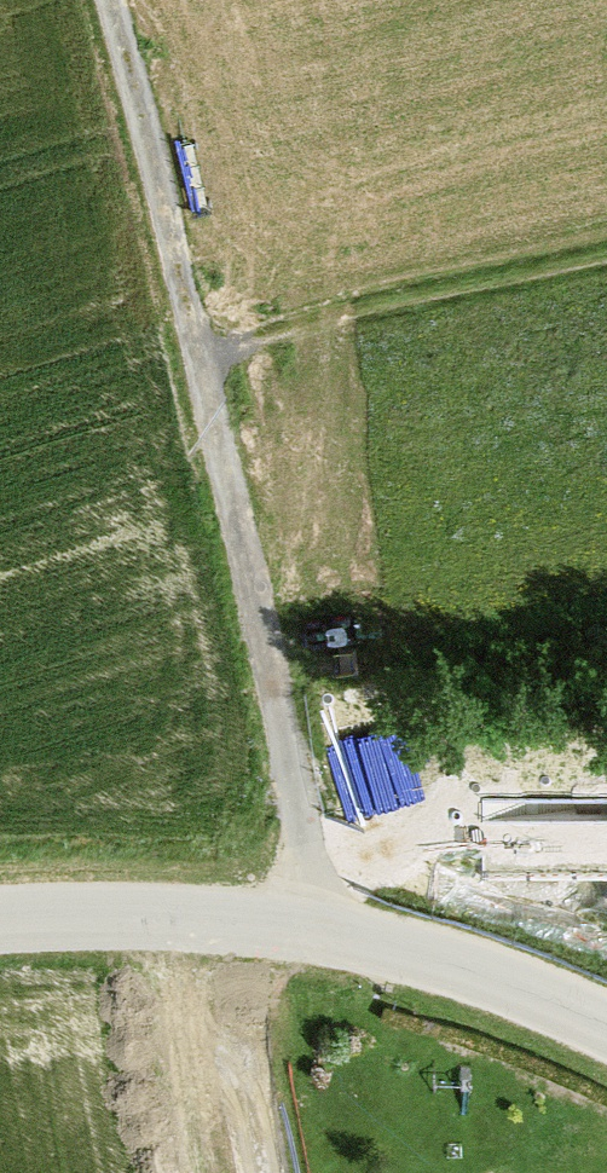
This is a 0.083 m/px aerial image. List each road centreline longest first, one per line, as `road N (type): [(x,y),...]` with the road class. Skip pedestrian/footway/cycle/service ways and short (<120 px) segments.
road 1 (track): [(109,0),(329,935)]
road 2 (unclassified): [(606,1028),(430,959),(329,935),(135,918),(0,921)]
road 3 (track): [(606,255),(195,351)]

